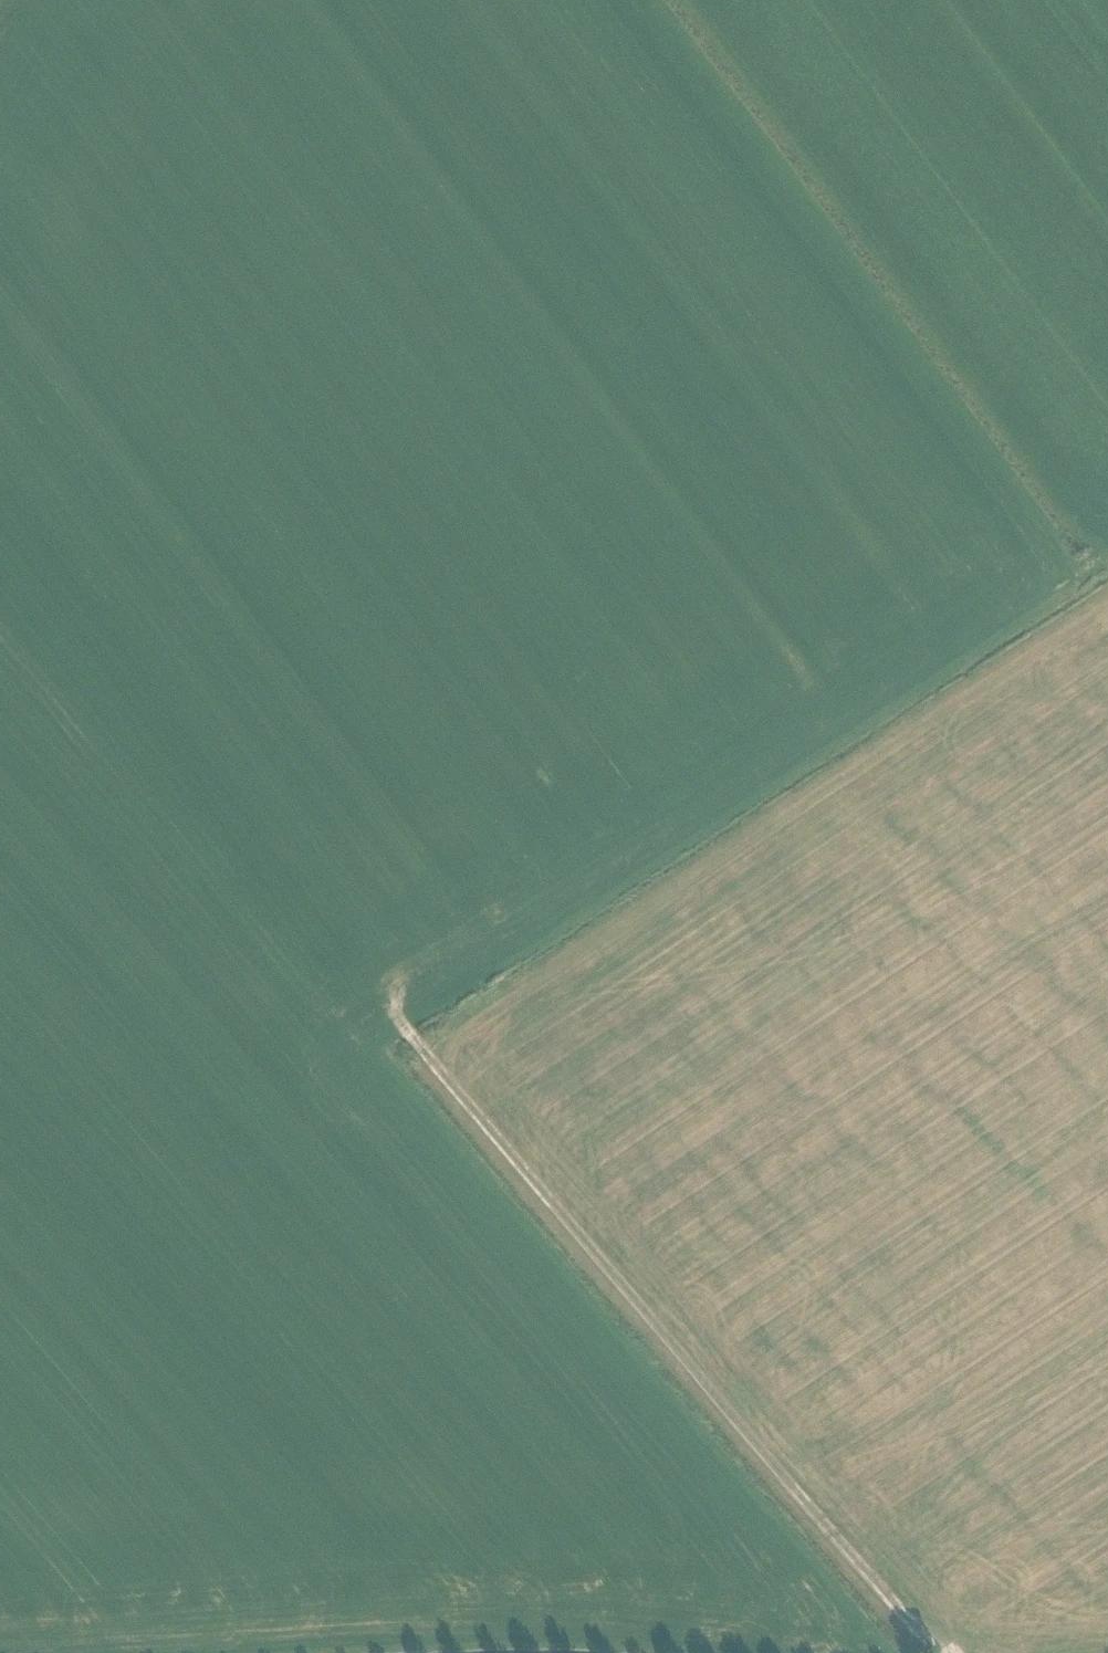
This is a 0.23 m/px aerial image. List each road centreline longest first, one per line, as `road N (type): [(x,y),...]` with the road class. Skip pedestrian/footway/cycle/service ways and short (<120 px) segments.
road 1 (track): [(804,1503),(940,1652)]

